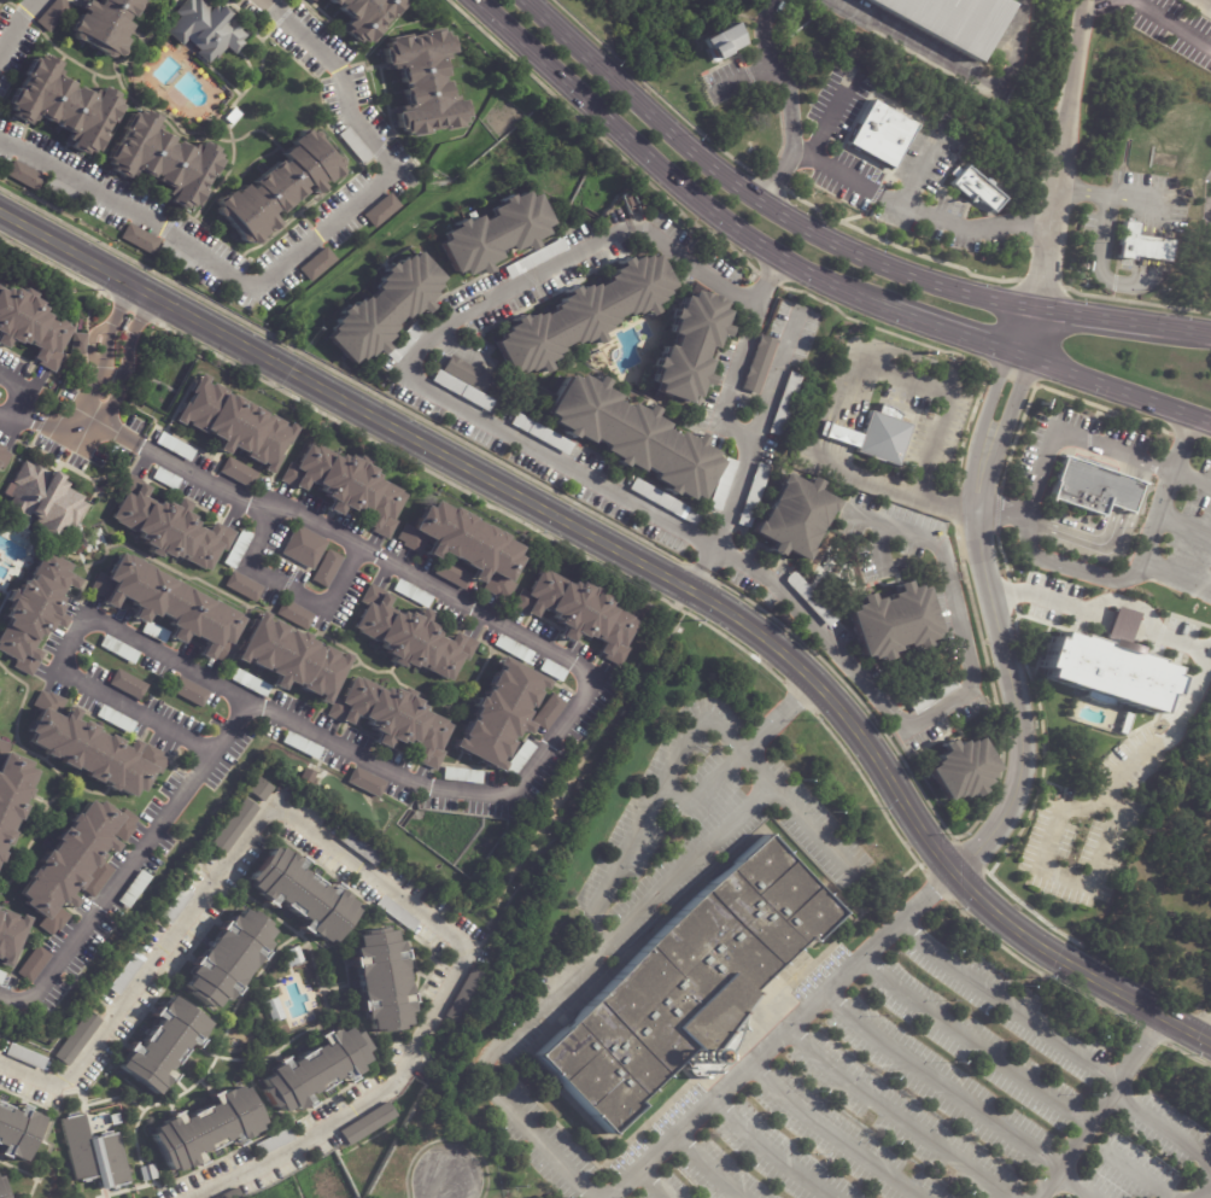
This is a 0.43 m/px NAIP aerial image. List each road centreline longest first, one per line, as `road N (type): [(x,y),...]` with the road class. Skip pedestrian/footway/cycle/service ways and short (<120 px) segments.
road 1 (residential): [(0,212),(691,589),(766,638),(862,738),(950,872),(988,908),(1210,1044)]
road 2 (secondary): [(1036,308),(871,261),(776,211),(680,139),(527,0)]
road 3 (secondary): [(476,0),(708,209),(809,274),(890,309)]
road 4 (residential): [(950,872),(999,824),(1019,775),(1018,711),(972,487)]
road 5 (secondary): [(1019,355),(1210,422)]
road 6 (residential): [(972,487),(1019,355)]
road 7 (secondary): [(890,309),(1019,355)]

